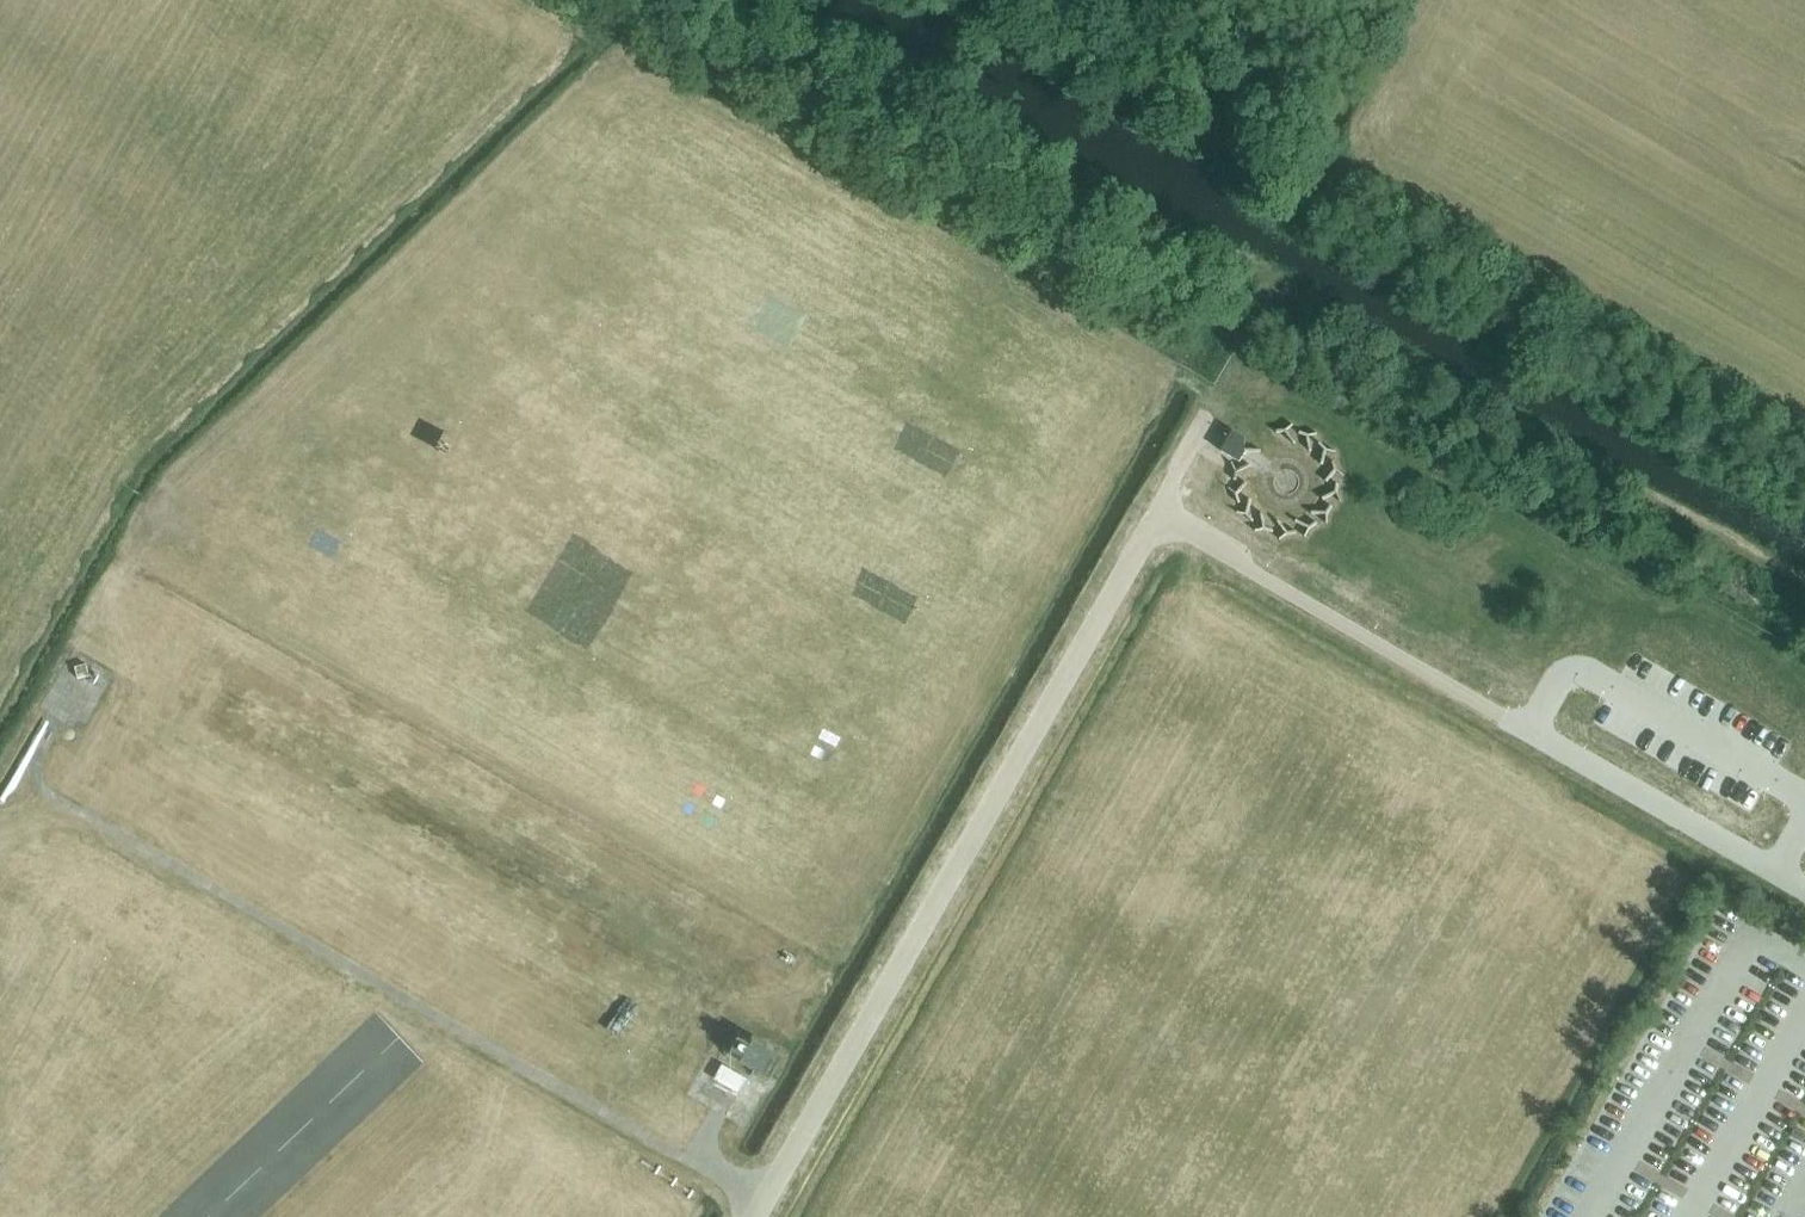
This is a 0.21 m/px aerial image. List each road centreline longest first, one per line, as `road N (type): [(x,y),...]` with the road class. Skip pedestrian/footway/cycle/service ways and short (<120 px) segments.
road 1 (track): [(1434,0),(1347,152)]

